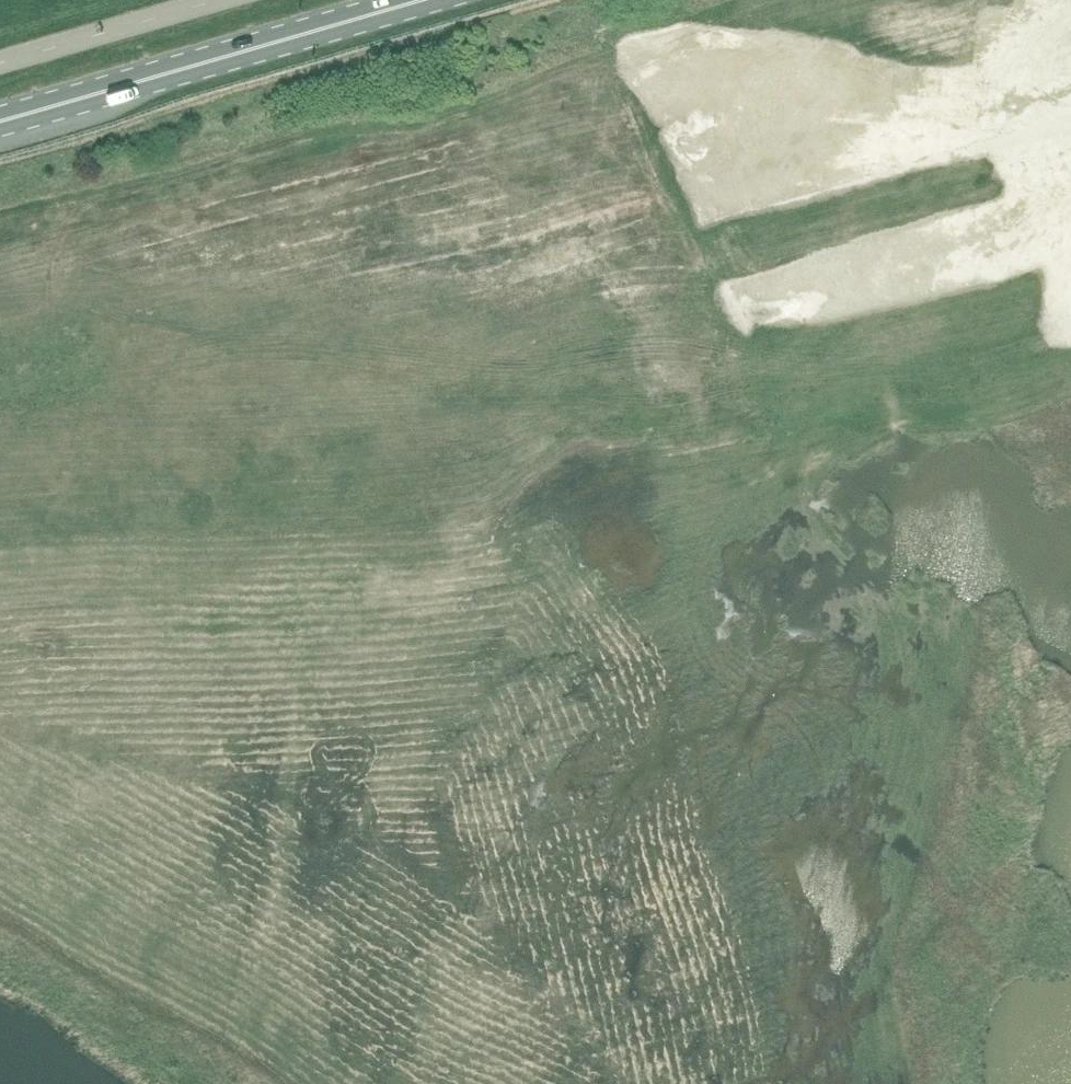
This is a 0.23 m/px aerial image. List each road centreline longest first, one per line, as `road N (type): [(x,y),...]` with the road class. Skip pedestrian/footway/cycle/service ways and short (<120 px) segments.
road 1 (primary): [(0,122),(424,0)]
road 2 (unclassified): [(0,61),(214,0)]

